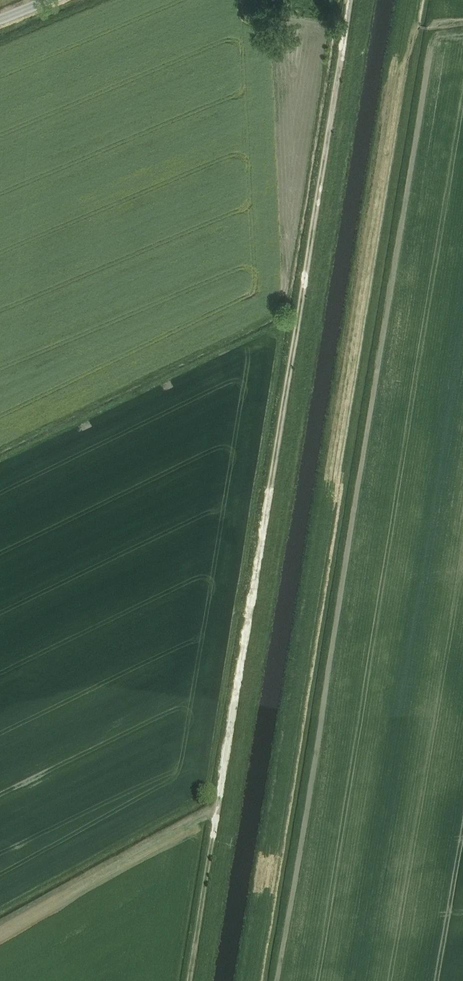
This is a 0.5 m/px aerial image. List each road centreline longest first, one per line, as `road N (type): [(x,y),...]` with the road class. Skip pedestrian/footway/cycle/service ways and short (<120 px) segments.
road 1 (track): [(190,980),(351,0)]
road 2 (track): [(219,808),(0,921)]

